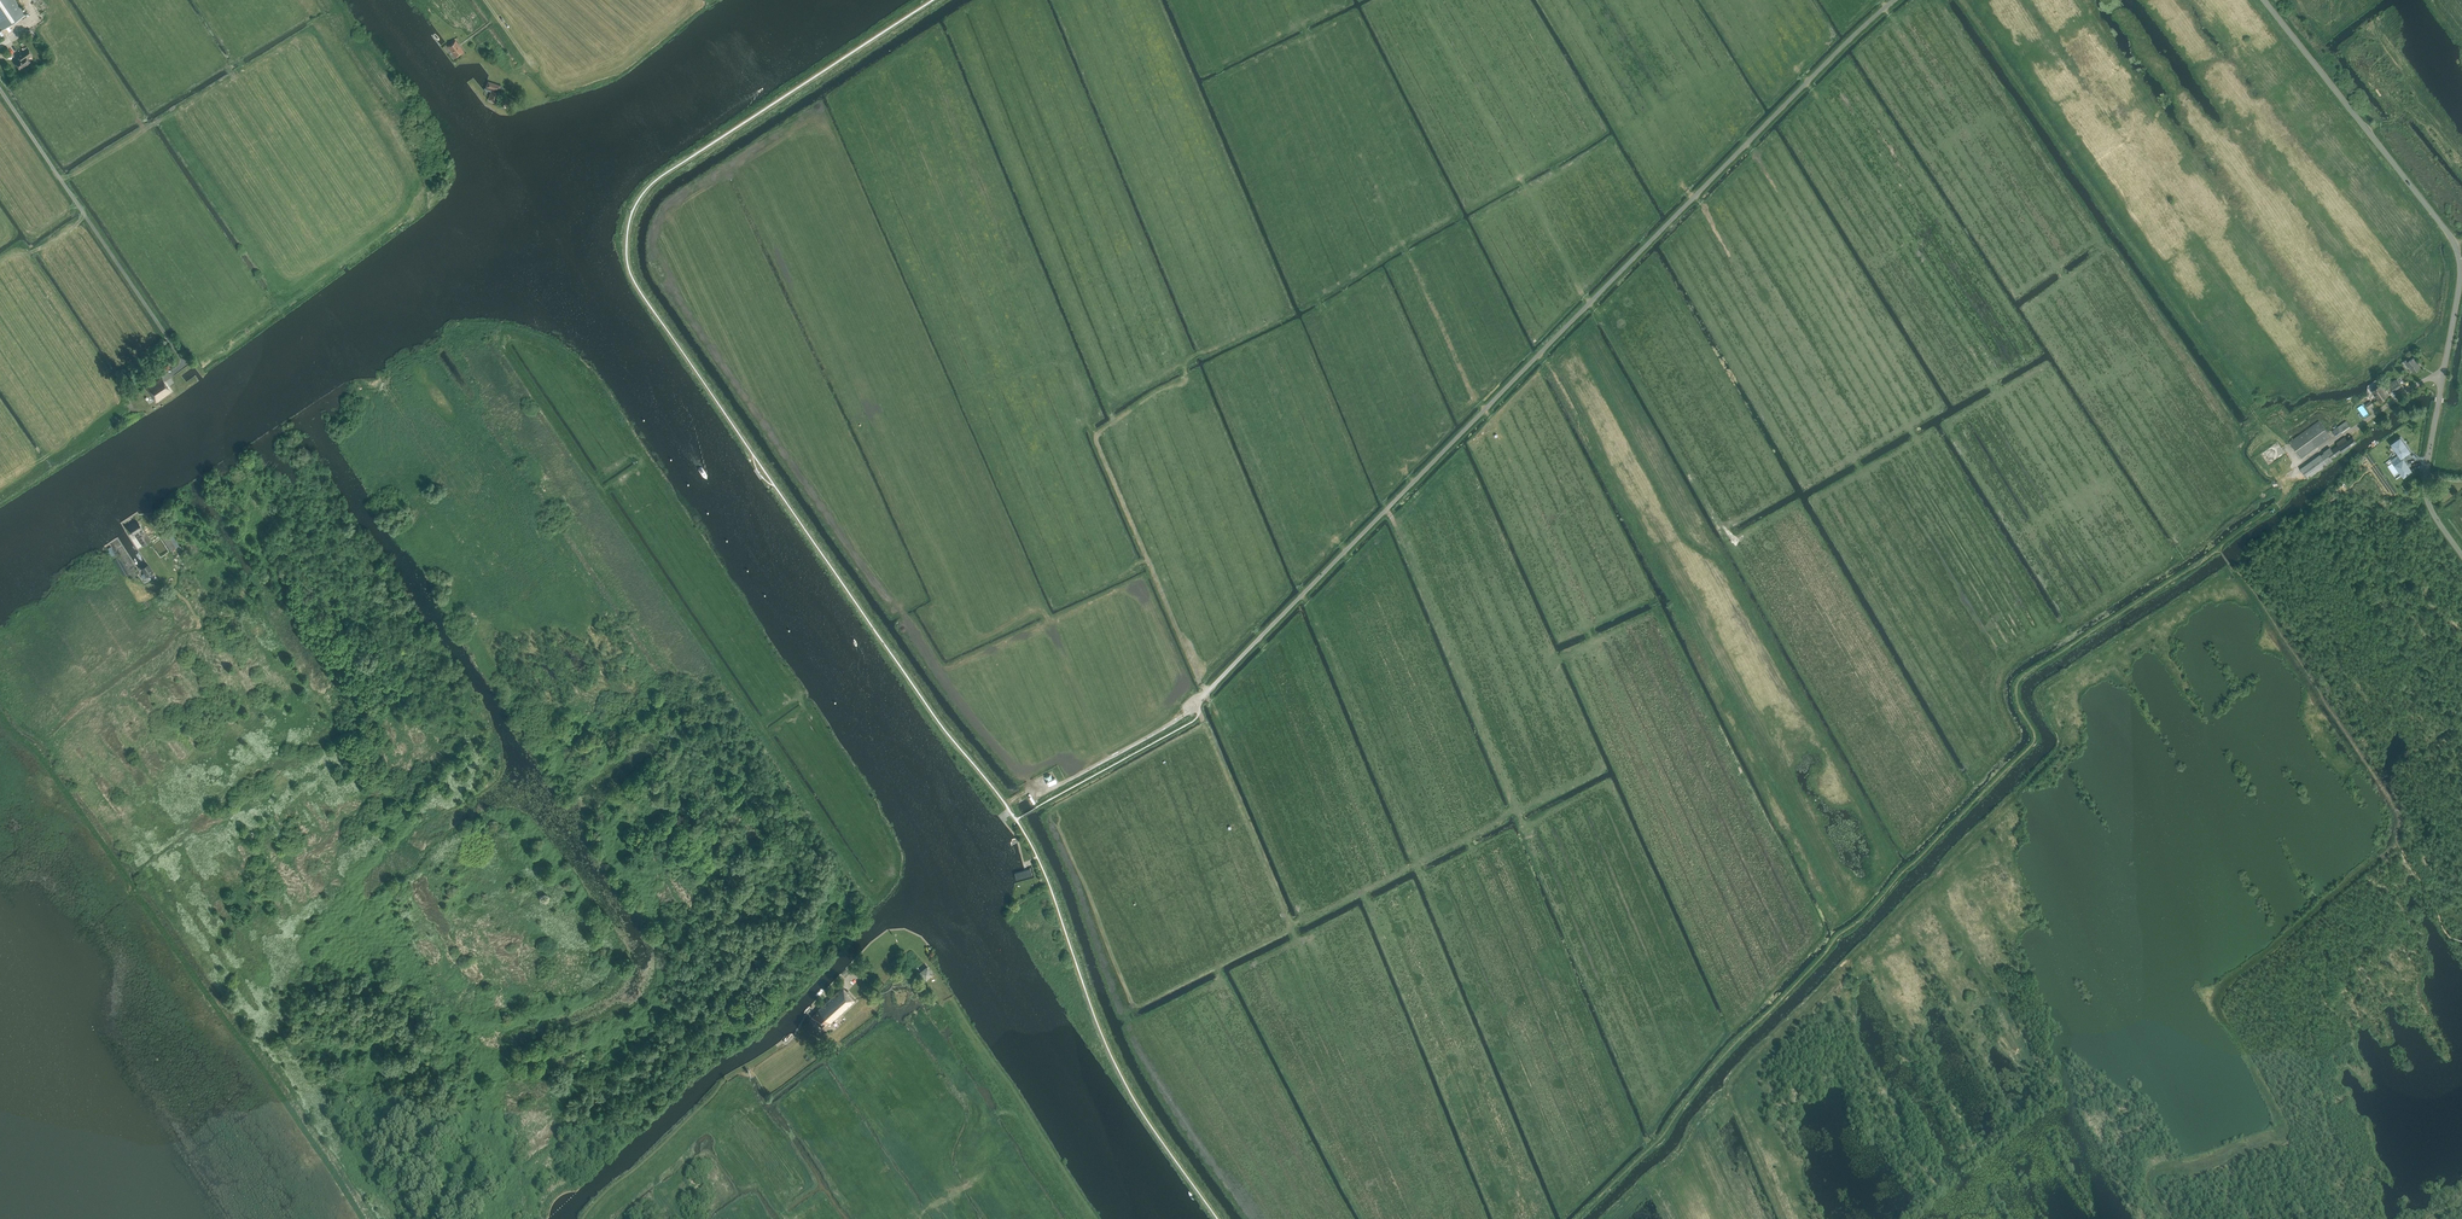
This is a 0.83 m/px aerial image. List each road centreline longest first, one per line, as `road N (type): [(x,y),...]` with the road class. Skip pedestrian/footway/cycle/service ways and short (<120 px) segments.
road 1 (unclassified): [(1196,706),(1894,0)]
road 2 (track): [(2397,844),(2225,986),(2223,1016),(2281,1133),(2153,1178),(2169,1218)]
road 3 (unclassified): [(2443,371),(2460,277),(2456,245),(2264,0)]
road 4 (unclassified): [(183,361),(0,86)]
road 5 (track): [(1006,805),(1196,706)]
road 6 (unclassified): [(2461,554),(2434,515),(2427,489),(2443,371)]

